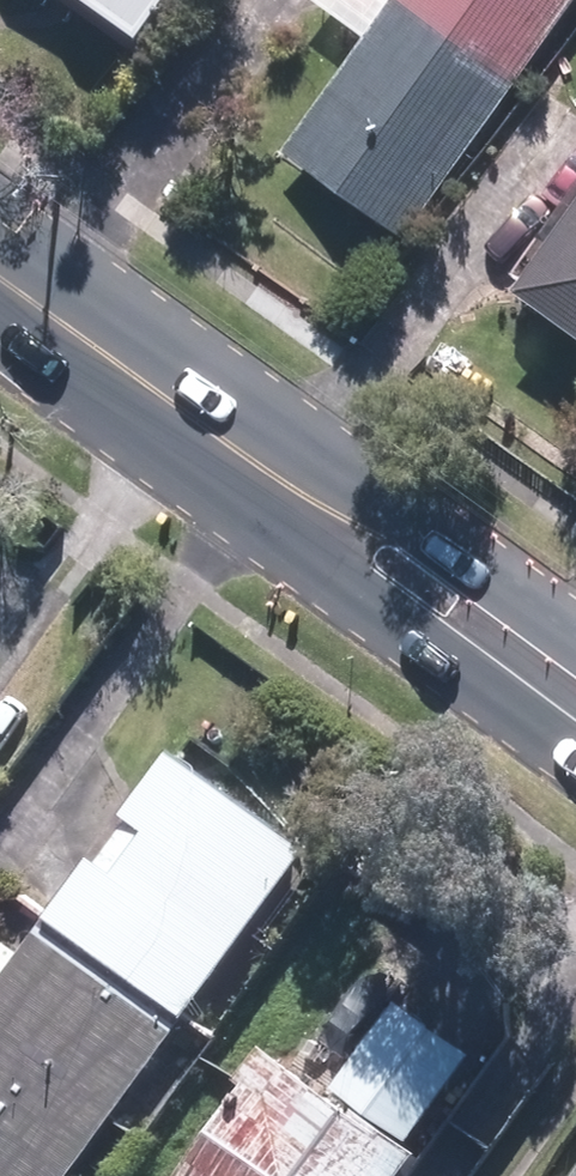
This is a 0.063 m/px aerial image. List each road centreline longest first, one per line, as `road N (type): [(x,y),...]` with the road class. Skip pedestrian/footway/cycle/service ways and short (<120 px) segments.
road 1 (secondary): [(300,496),(0,273)]
road 2 (secondary): [(575,738),(404,614),(300,496)]
road 3 (secondary): [(300,496),(461,554),(575,638)]

